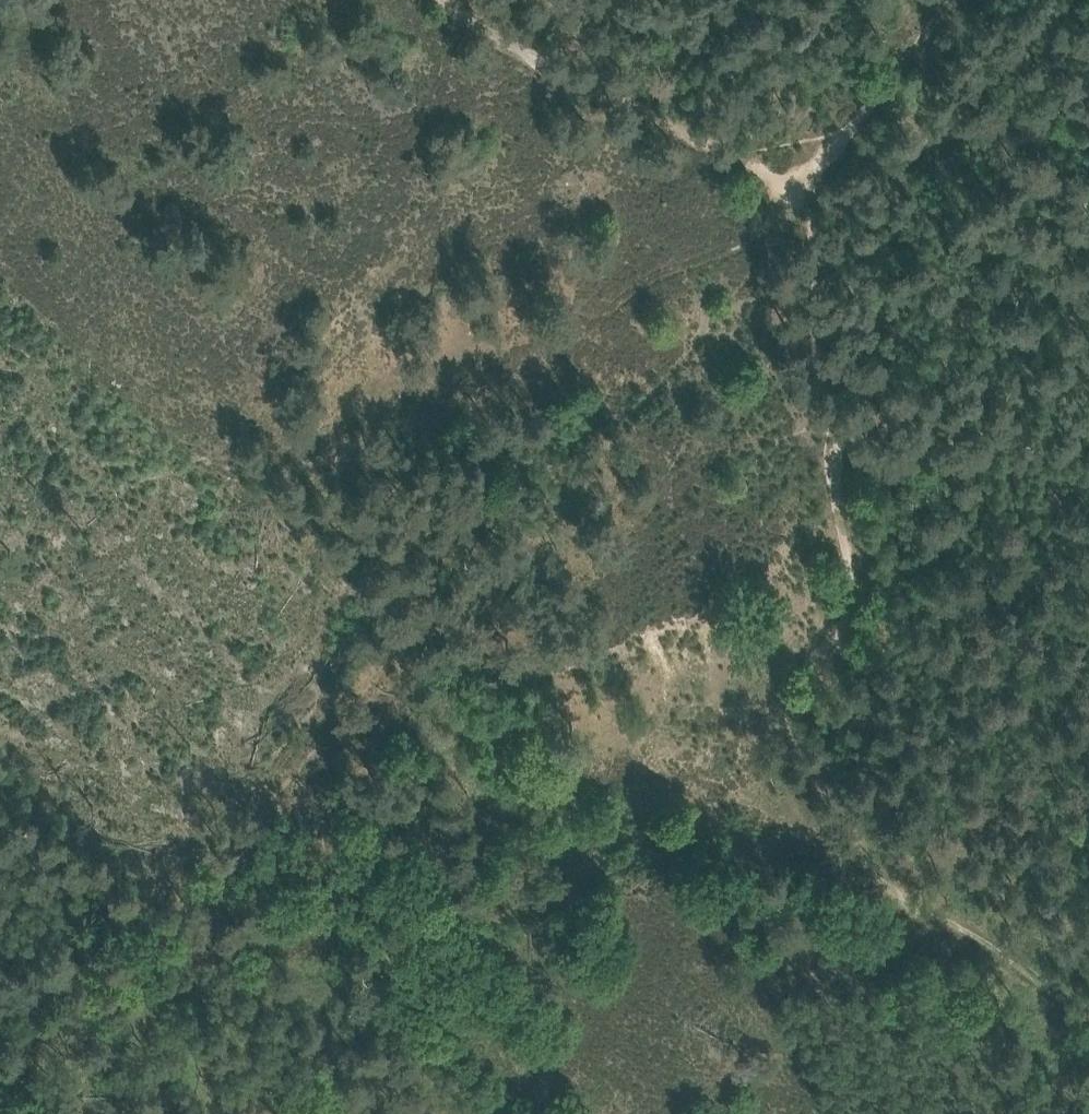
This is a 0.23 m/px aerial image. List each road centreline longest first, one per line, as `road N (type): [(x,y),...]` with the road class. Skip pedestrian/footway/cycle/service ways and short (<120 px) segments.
road 1 (track): [(0,1076),(188,858)]
road 2 (track): [(955,0),(801,195)]

